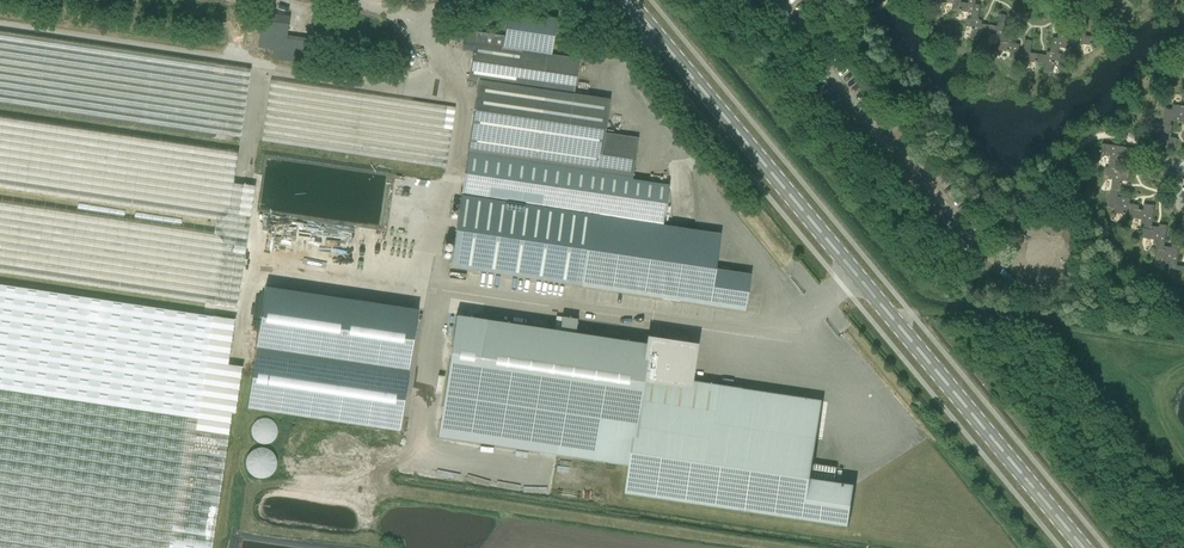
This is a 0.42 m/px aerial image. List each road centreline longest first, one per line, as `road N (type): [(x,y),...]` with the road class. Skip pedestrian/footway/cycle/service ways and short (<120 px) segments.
road 1 (primary): [(1086,547),(629,0)]

